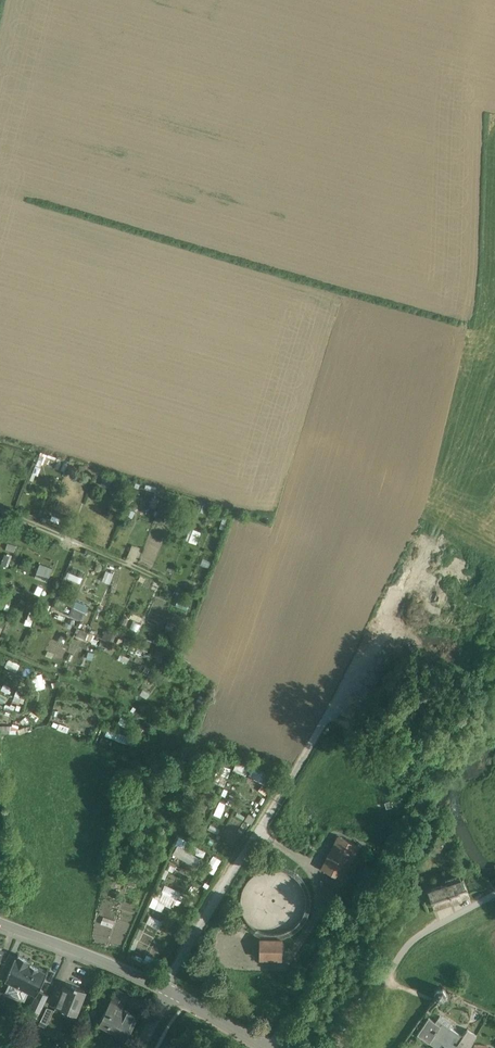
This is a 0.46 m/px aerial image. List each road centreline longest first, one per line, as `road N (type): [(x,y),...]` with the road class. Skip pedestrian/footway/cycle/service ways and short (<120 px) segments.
road 1 (residential): [(339,1047),(403,950),(494,892)]
road 2 (residential): [(0,919),(174,991)]

